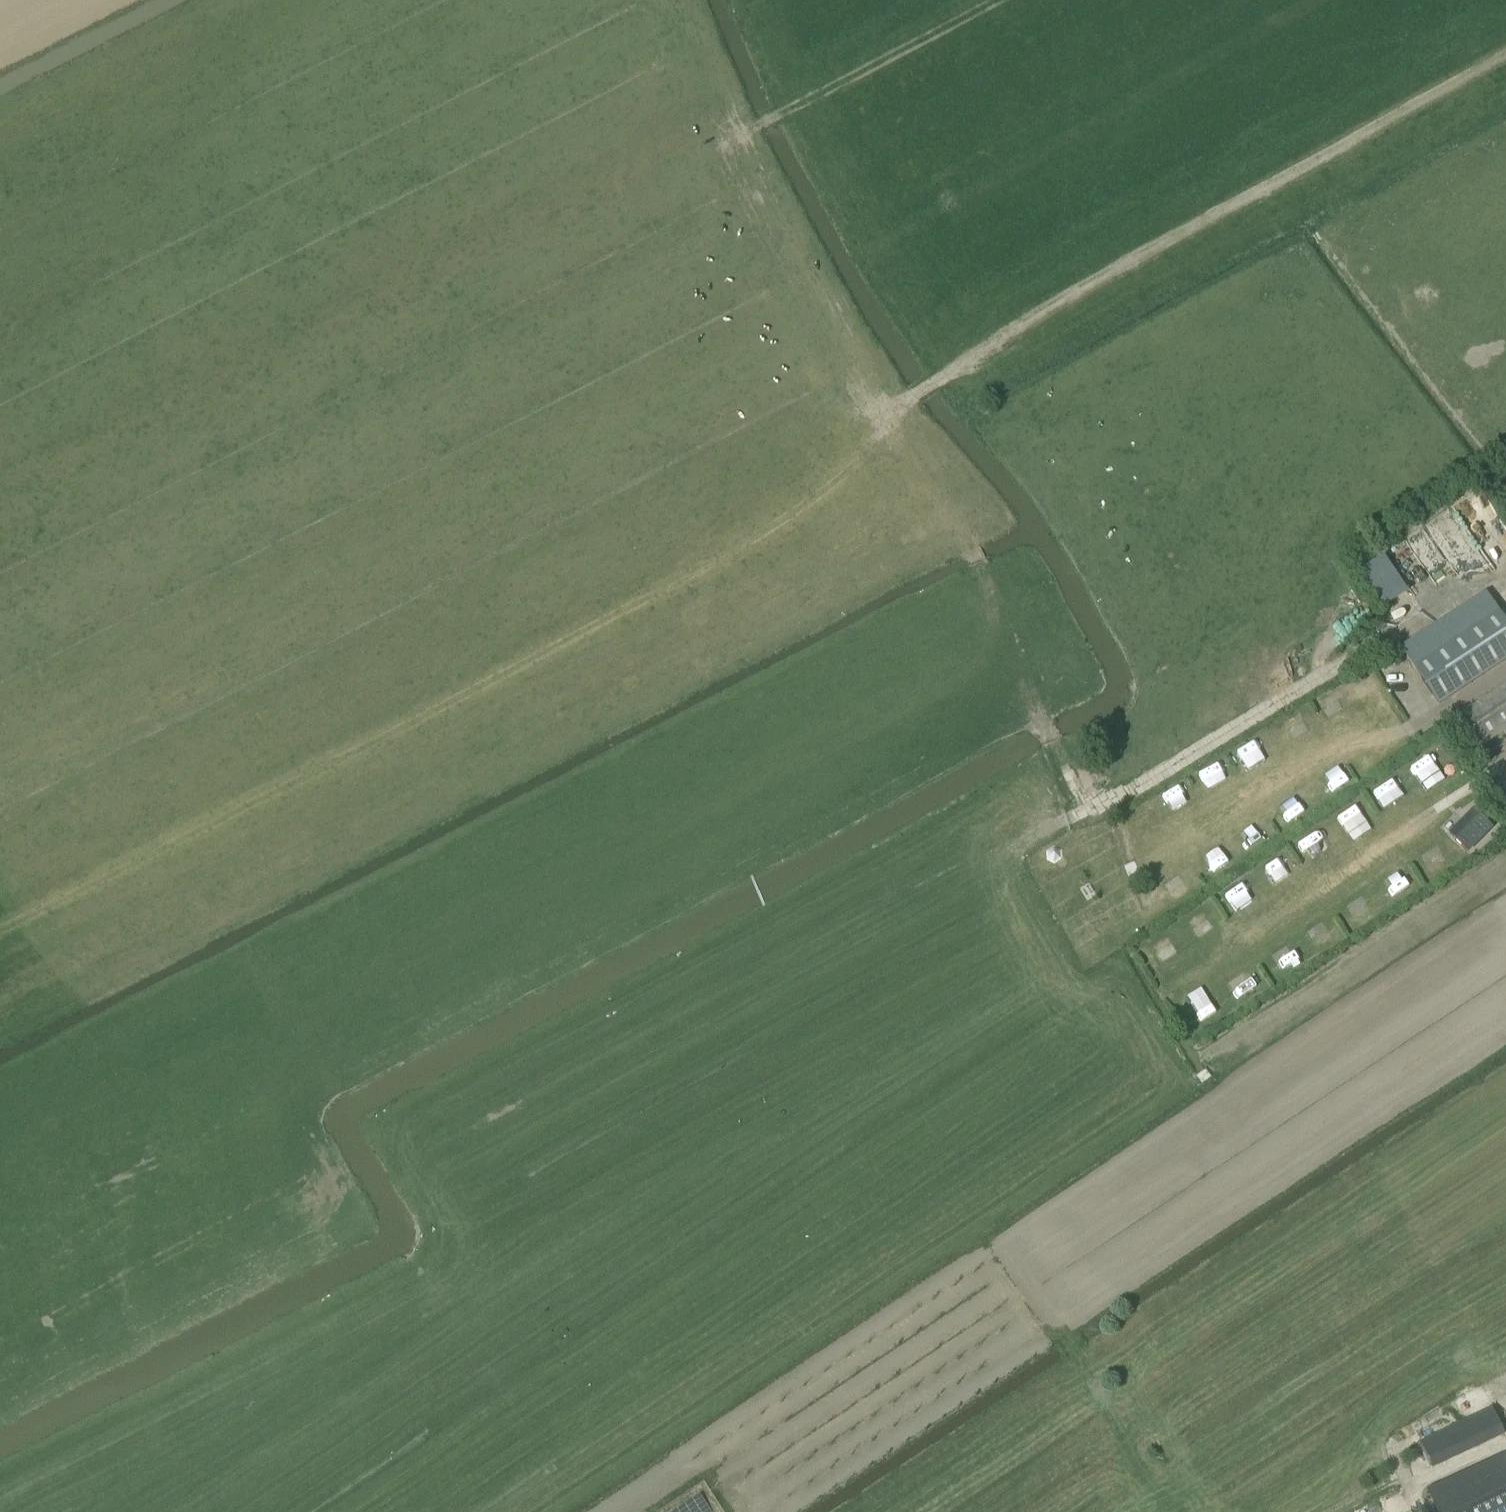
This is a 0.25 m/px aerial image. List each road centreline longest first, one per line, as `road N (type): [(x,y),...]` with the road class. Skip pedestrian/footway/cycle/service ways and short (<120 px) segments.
road 1 (track): [(1056,825),(1094,811),(1487,579),(1505,590)]

